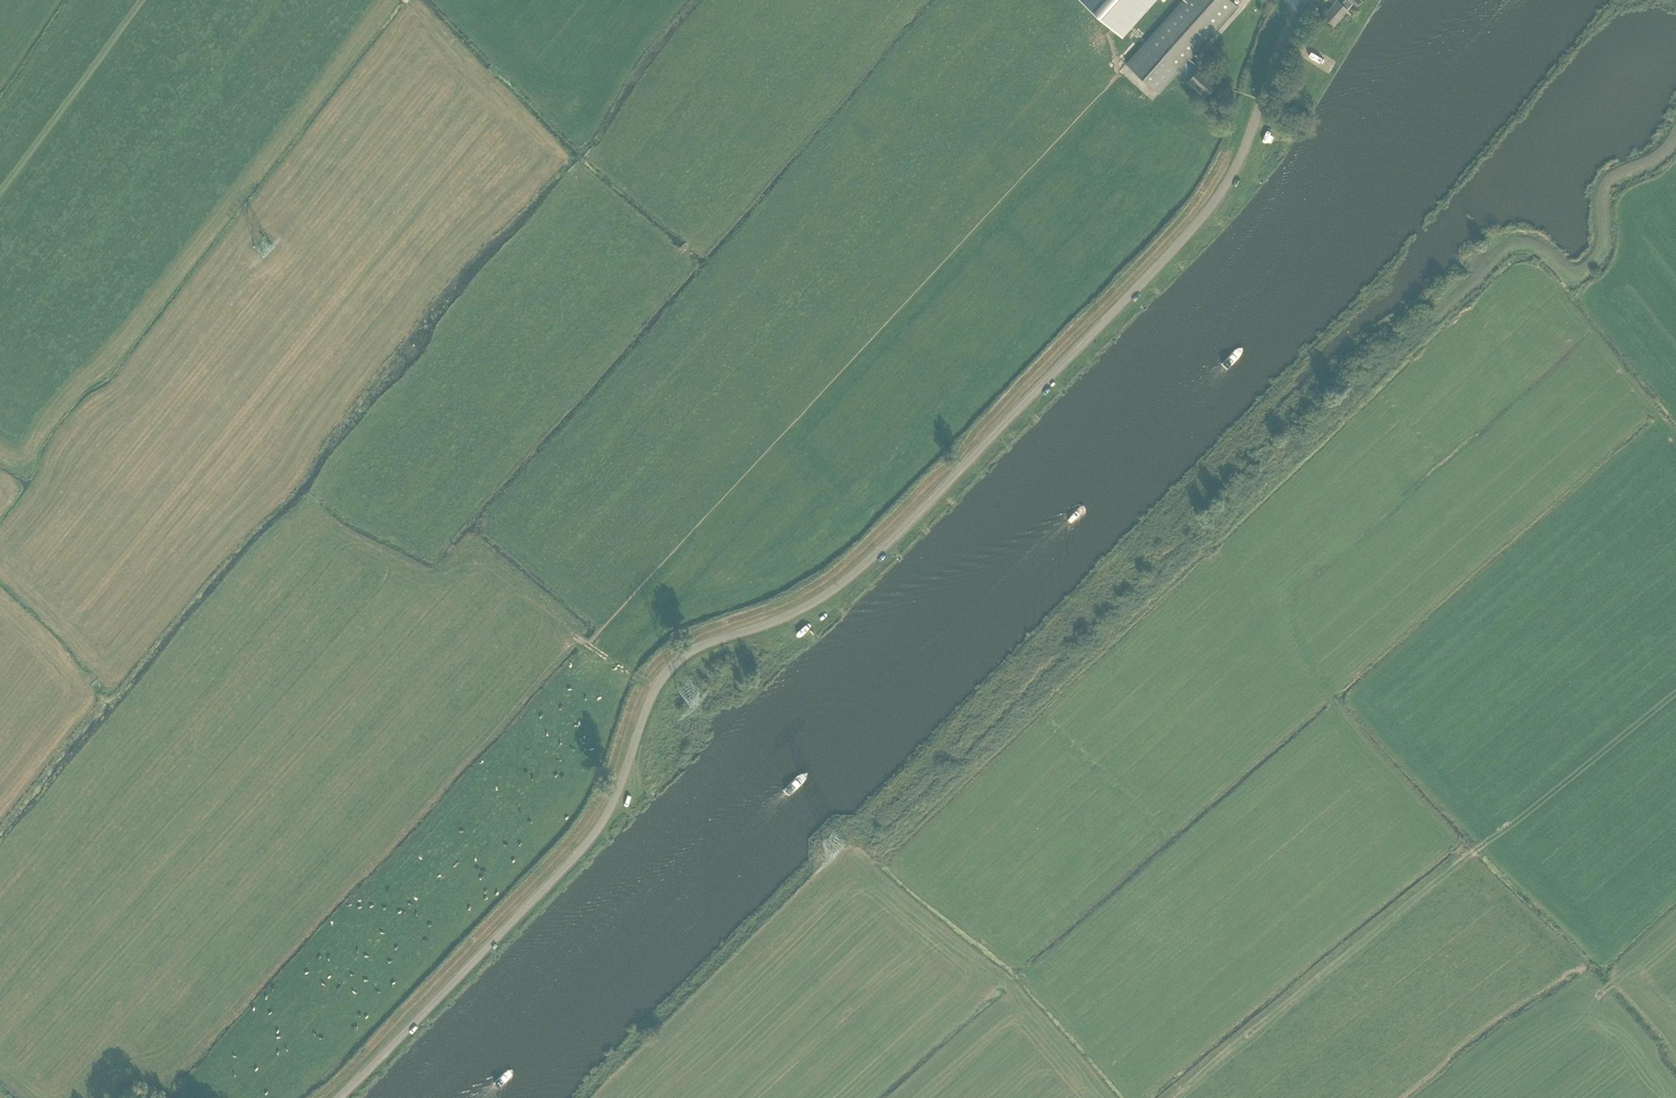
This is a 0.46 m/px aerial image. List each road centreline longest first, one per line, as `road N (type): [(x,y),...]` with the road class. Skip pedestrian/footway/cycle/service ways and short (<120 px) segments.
road 1 (unclassified): [(340,1097),(592,837),(614,800),(650,696),(673,662),(838,586),(1186,235),(1238,164),(1306,0)]

